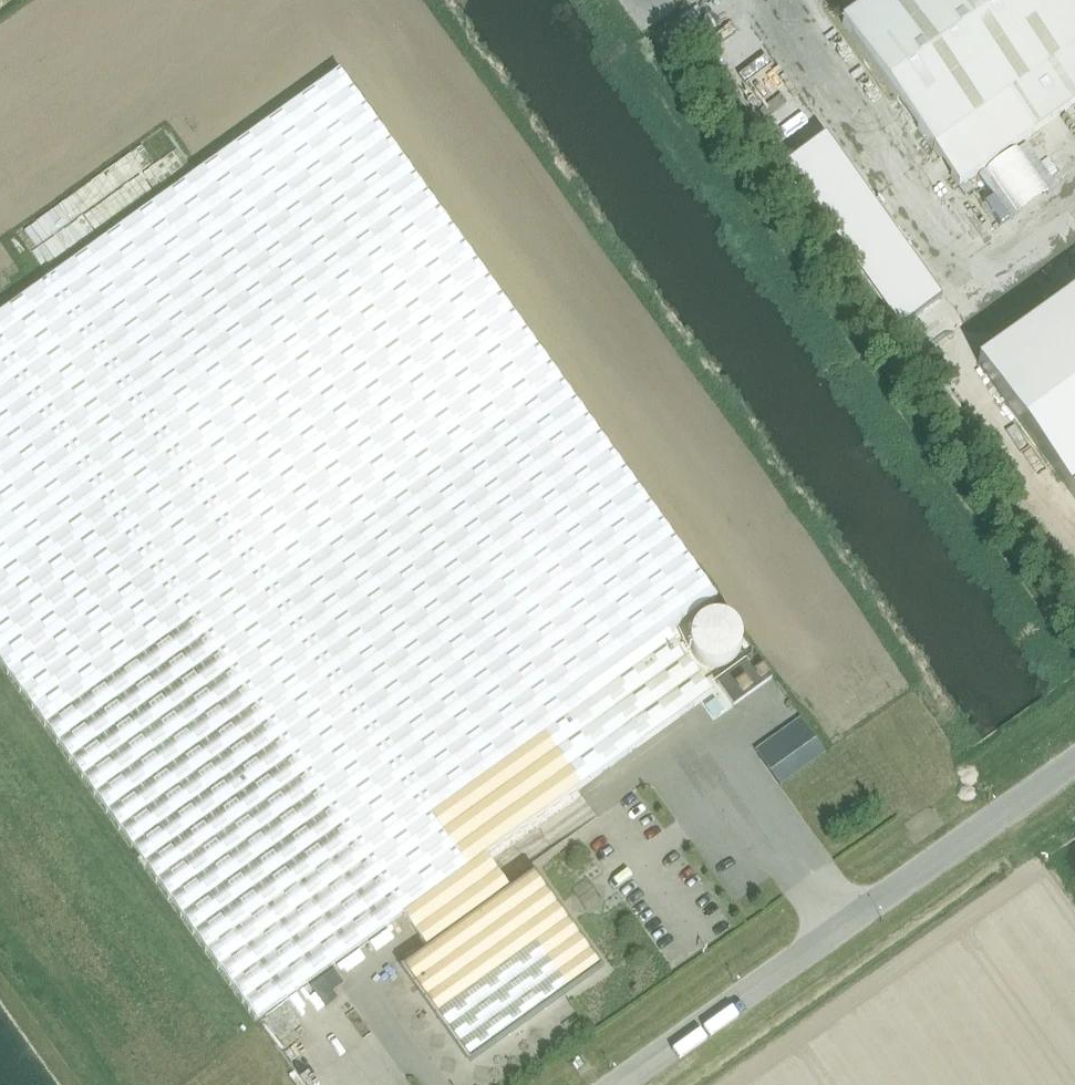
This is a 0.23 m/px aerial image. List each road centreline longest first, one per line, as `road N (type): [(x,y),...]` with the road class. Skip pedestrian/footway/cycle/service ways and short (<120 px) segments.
road 1 (unclassified): [(616,1084),(1074,762)]

